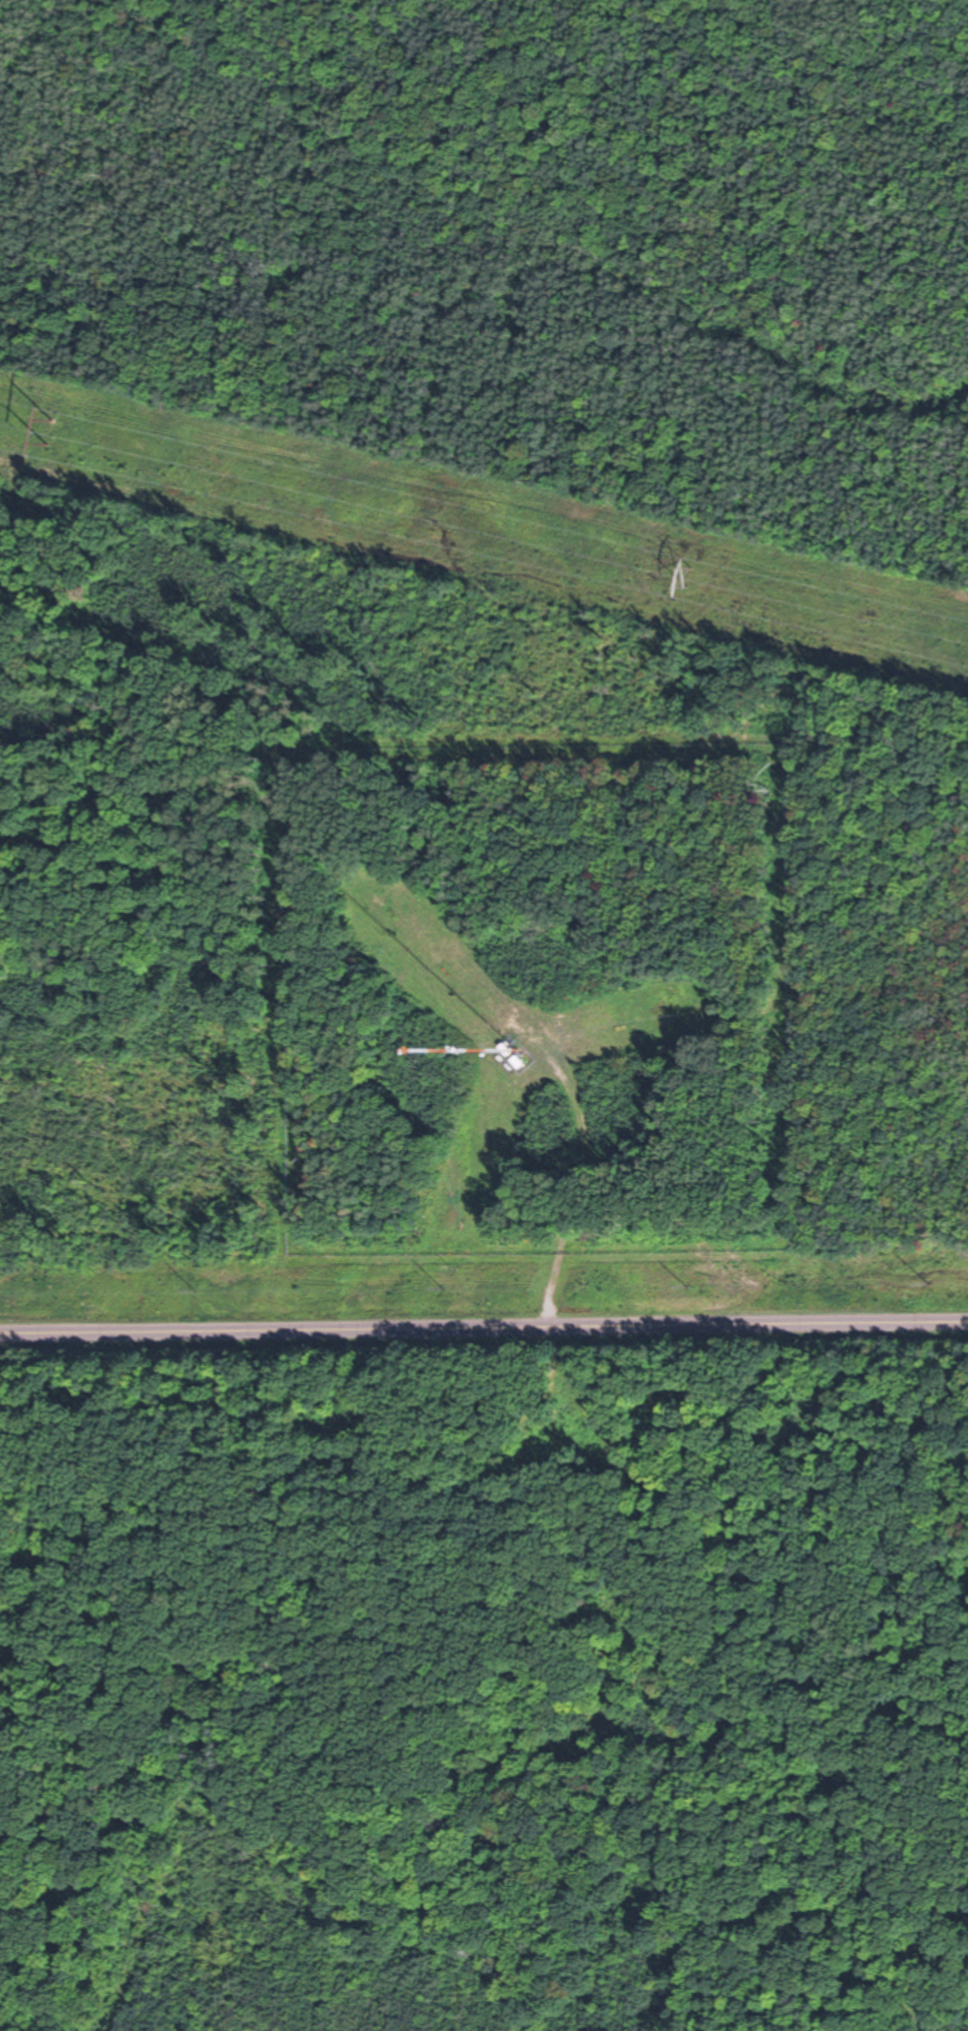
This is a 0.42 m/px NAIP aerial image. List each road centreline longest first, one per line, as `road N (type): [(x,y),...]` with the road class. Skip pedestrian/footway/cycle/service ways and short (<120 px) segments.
road 1 (residential): [(0,1338),(967,1325)]

